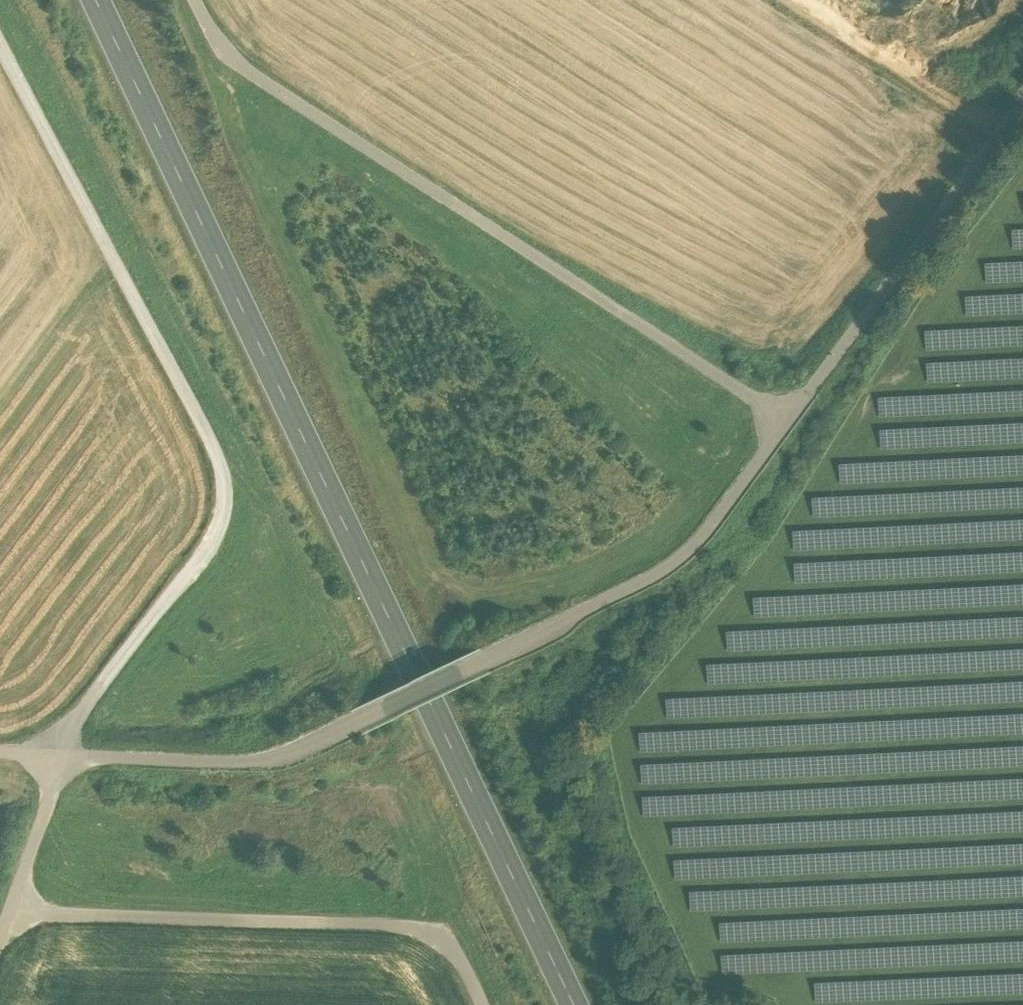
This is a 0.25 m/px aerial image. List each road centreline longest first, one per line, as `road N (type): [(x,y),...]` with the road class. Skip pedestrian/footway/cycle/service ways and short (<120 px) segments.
road 1 (secondary): [(562,1004),(84,0)]
road 2 (track): [(62,756),(91,748),(209,577),(225,548),(229,494),(212,439),(0,20)]
road 3 (unclassified): [(1022,107),(689,541),(634,583),(456,673)]
road 4 (track): [(203,0),(240,61),(284,99),(790,411)]
road 5 (track): [(481,1004),(460,960),(438,937),(410,928),(9,913)]
road 6 (unclassified): [(387,706),(282,754),(62,756)]
road 7 (unclassified): [(62,756),(0,938)]

